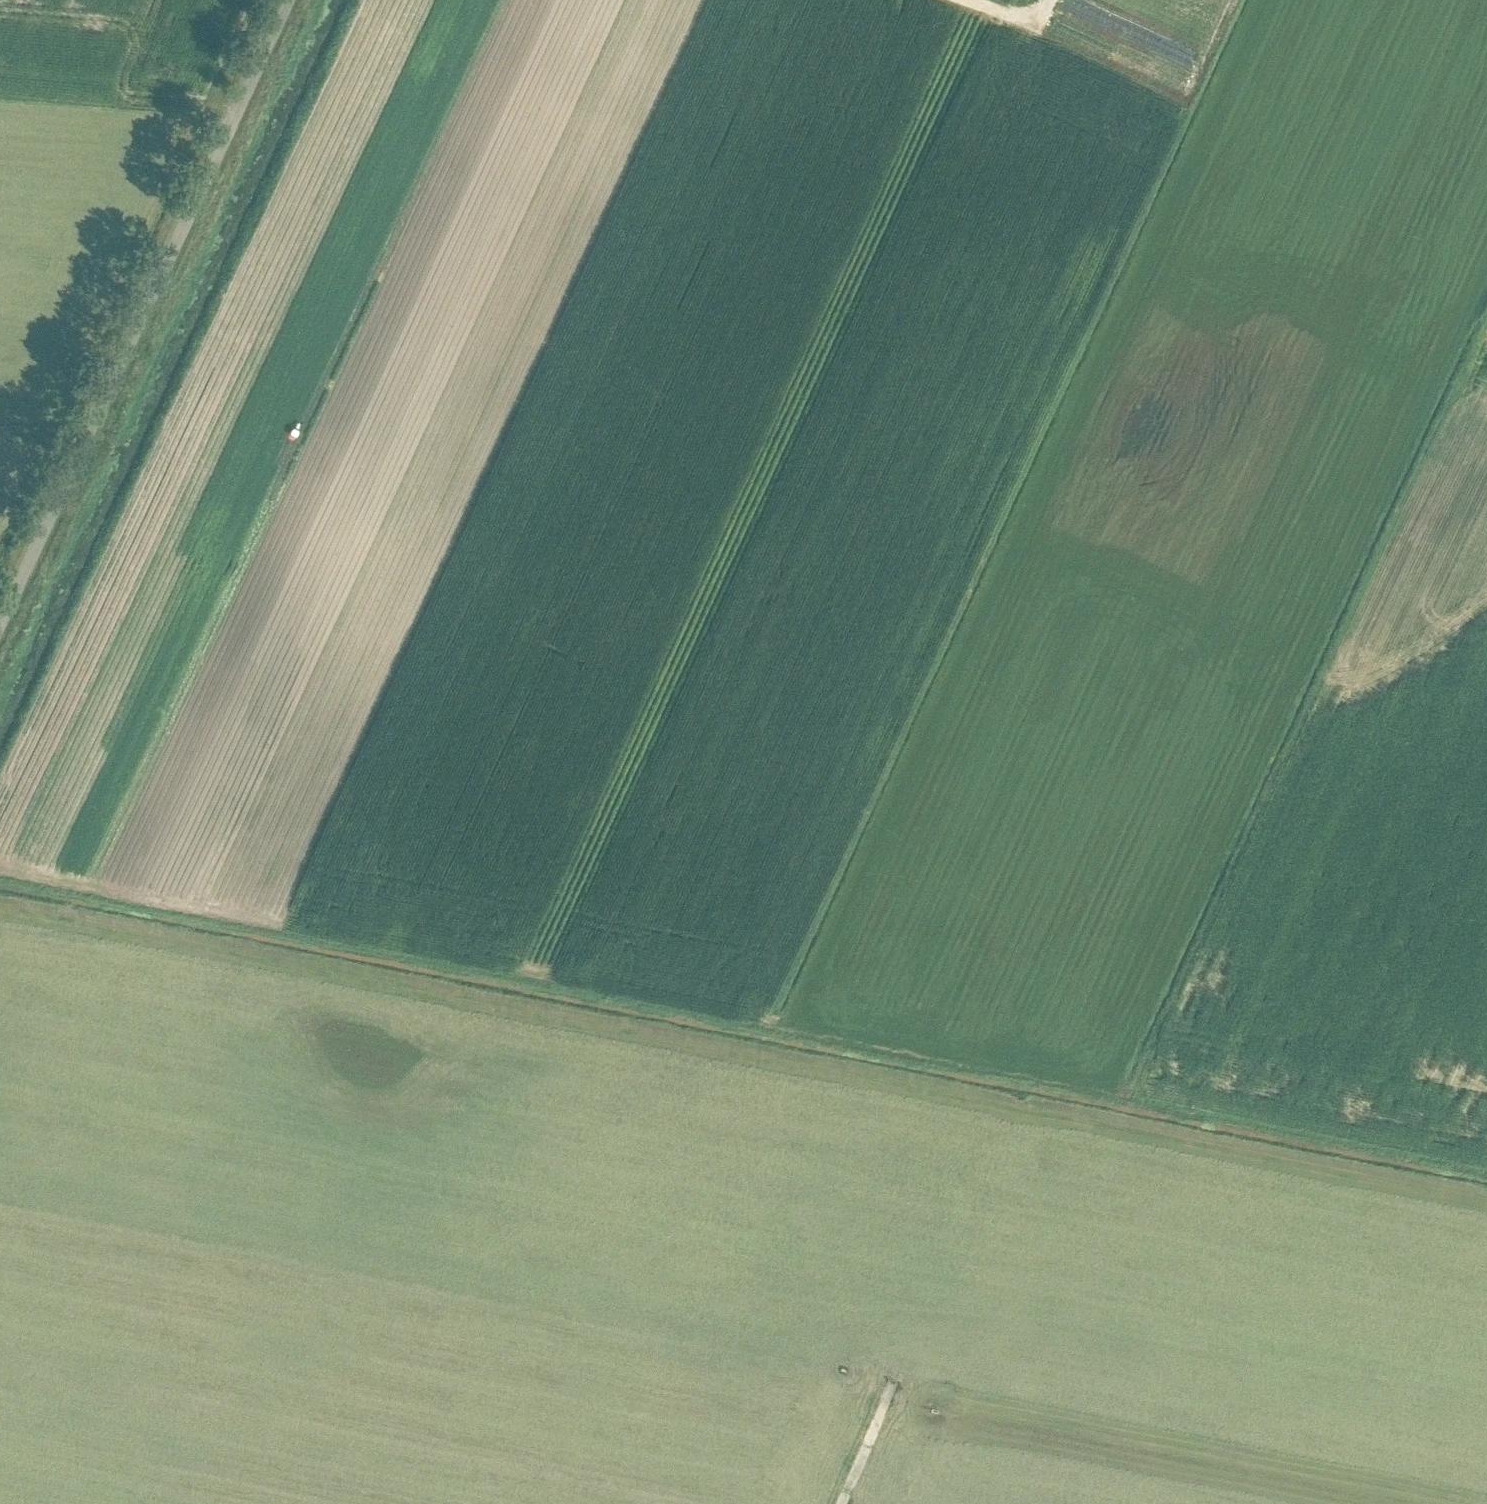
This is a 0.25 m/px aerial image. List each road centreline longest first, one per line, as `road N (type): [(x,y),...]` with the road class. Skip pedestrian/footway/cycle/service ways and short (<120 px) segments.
road 1 (unclassified): [(0,637),(295,0)]

